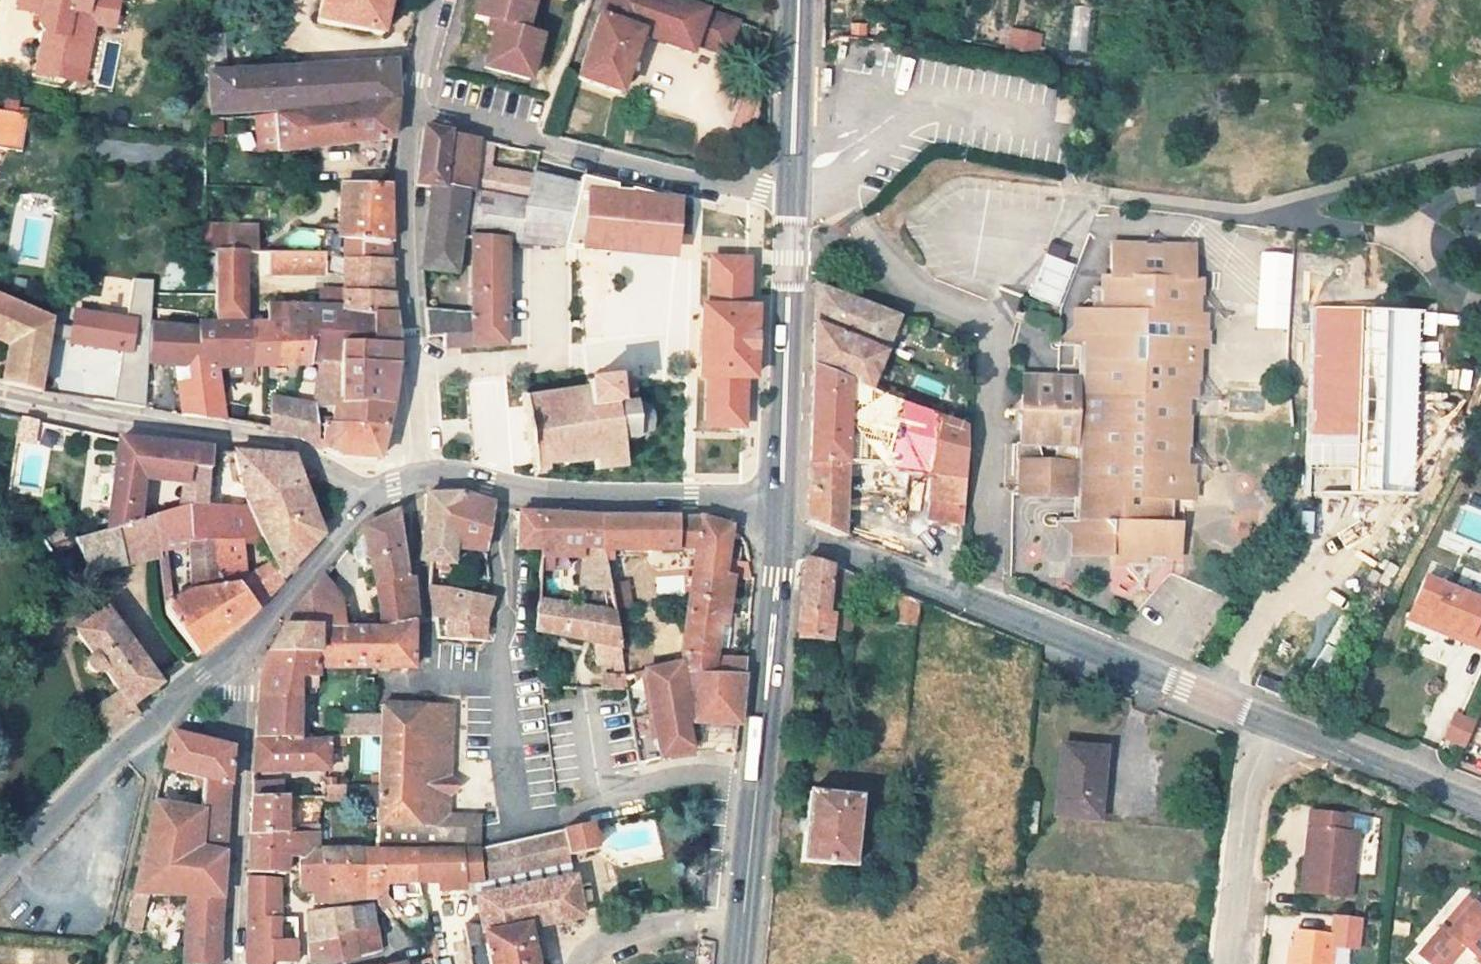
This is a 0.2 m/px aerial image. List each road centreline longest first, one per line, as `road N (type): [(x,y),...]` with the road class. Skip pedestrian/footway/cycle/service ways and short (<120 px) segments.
road 1 (tertiary): [(1270,724),(782,526)]
road 2 (residential): [(760,754),(986,783),(965,963)]
road 3 (residential): [(412,106),(791,206)]
road 4 (residential): [(370,497),(300,446),(0,391)]
road 5 (residential): [(421,474),(428,368),(414,340),(406,278),(412,106)]
road 6 (tertiary): [(236,651),(111,758),(0,873)]
road 7 (secondary): [(782,526),(791,206)]
road 8 (tertiary): [(236,651),(234,717),(242,744),(234,963)]
road 9 (tertiary): [(782,526),(702,499),(509,487)]
road 10 (residential): [(403,481),(423,573),(428,680),(504,682)]
road 11 (residential): [(1230,963),(1247,795),(1270,724)]
road 12 (secondary): [(760,754),(782,526)]
road 13 (tertiary): [(1480,810),(1270,724)]
road 14 (secondary): [(739,963),(760,754)]
road 15 (secondary): [(791,206),(796,0)]
road 16 (tertiary): [(370,497),(236,651)]
road 17 (residential): [(509,487),(500,544),(504,682)]

